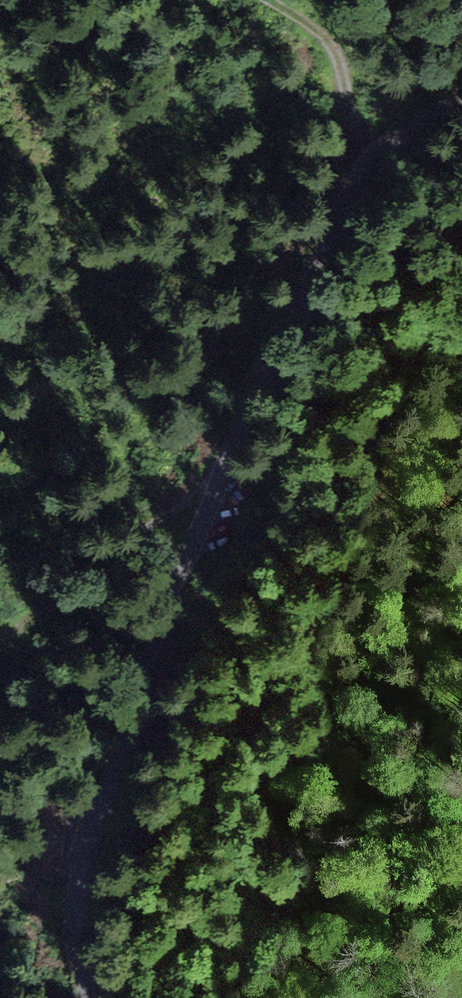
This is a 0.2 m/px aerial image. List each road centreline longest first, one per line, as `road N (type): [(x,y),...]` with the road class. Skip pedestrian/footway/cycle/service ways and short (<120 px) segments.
road 1 (tertiary): [(461,92),(378,156),(348,194),(170,595),(84,866),(78,910),(88,997)]
road 2 (track): [(217,487),(152,524),(39,610)]
road 3 (track): [(363,170),(339,51),(274,0)]

